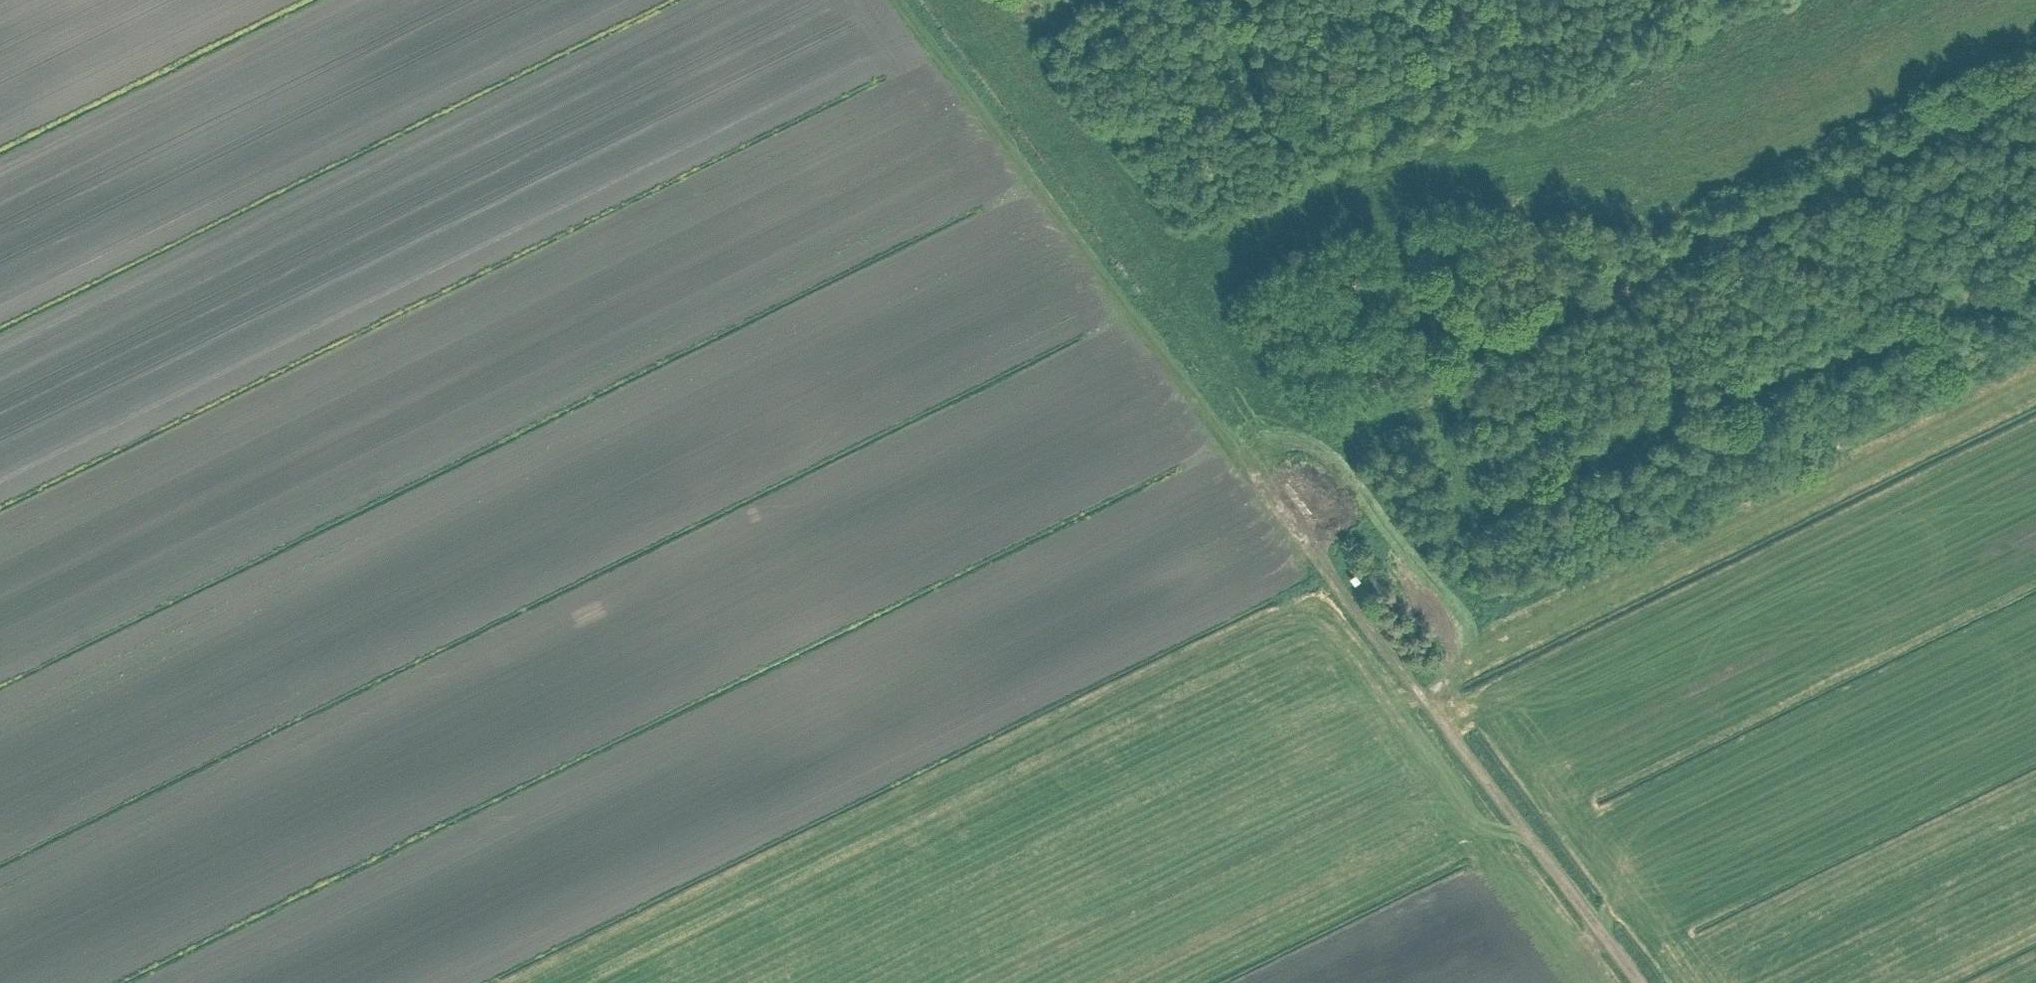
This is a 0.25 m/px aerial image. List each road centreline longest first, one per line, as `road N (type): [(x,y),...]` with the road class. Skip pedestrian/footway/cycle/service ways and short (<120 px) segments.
road 1 (track): [(1636,982),(900,0)]

